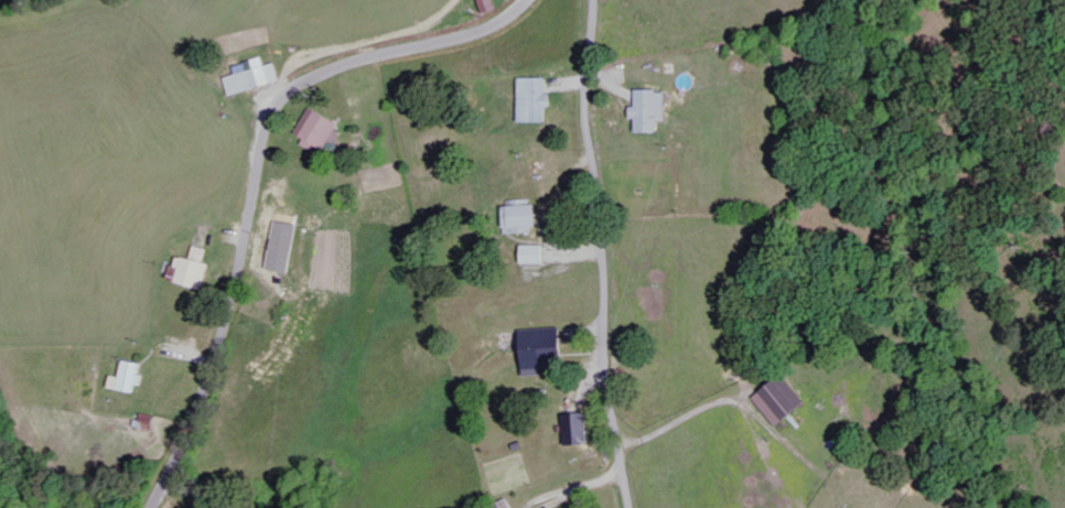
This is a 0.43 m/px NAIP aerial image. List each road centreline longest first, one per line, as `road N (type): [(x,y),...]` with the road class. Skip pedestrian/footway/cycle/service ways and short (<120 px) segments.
road 1 (residential): [(152,507),(218,353),(268,123),(279,104),(343,64),(486,28),(526,0)]
road 2 (residential): [(597,0),(591,118),(610,227),(611,342),(633,507)]

